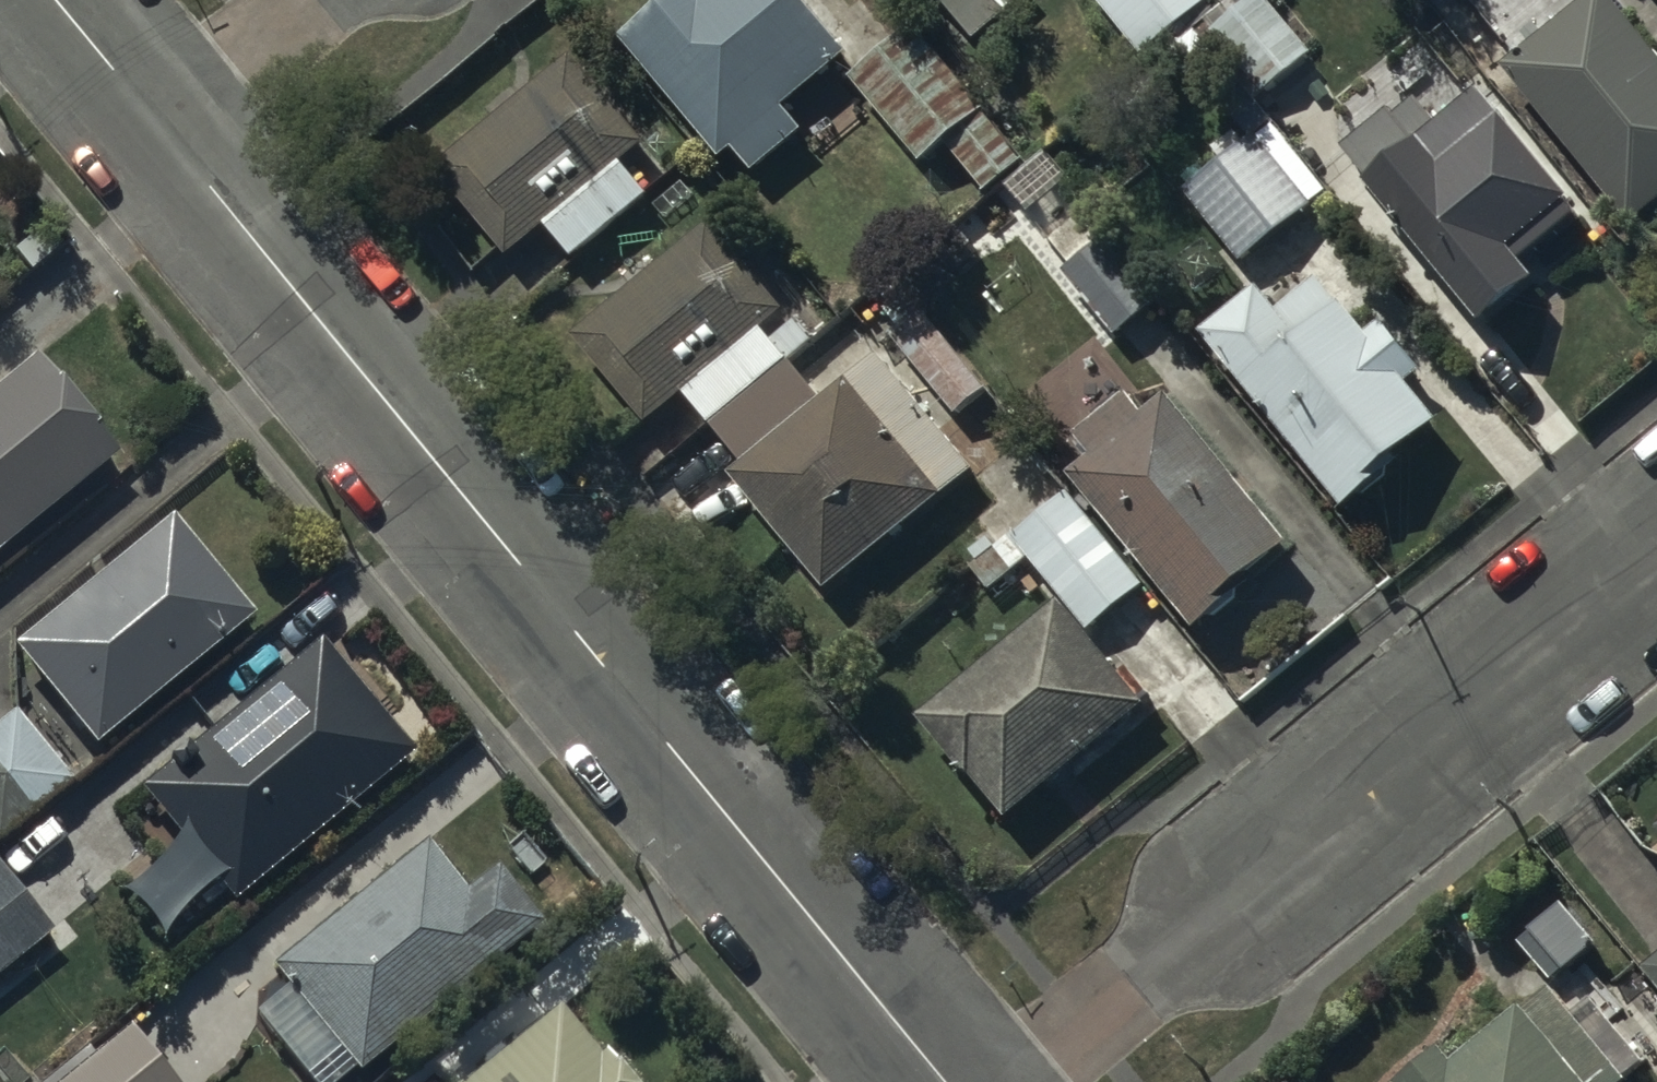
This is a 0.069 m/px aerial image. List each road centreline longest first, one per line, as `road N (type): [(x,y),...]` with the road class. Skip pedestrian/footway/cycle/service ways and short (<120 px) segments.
road 1 (residential): [(162,130),(946,1081)]
road 2 (residential): [(1013,1081),(1656,552)]
road 3 (residential): [(318,0),(162,130)]
road 4 (residential): [(56,0),(162,130)]

